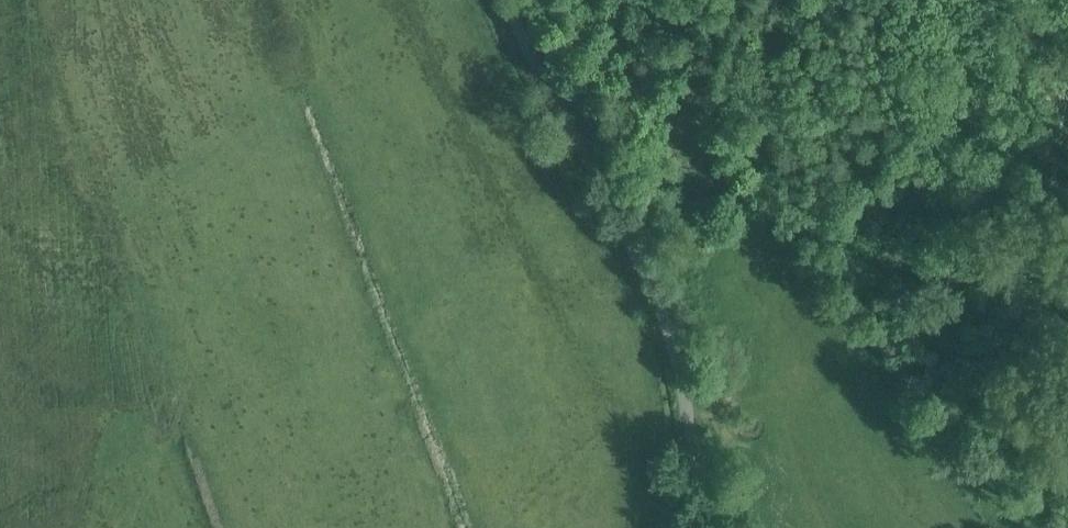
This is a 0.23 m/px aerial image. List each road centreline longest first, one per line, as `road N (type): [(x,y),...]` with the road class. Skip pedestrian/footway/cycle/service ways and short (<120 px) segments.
road 1 (unclassified): [(696,527),(687,406),(650,280),(504,0)]

